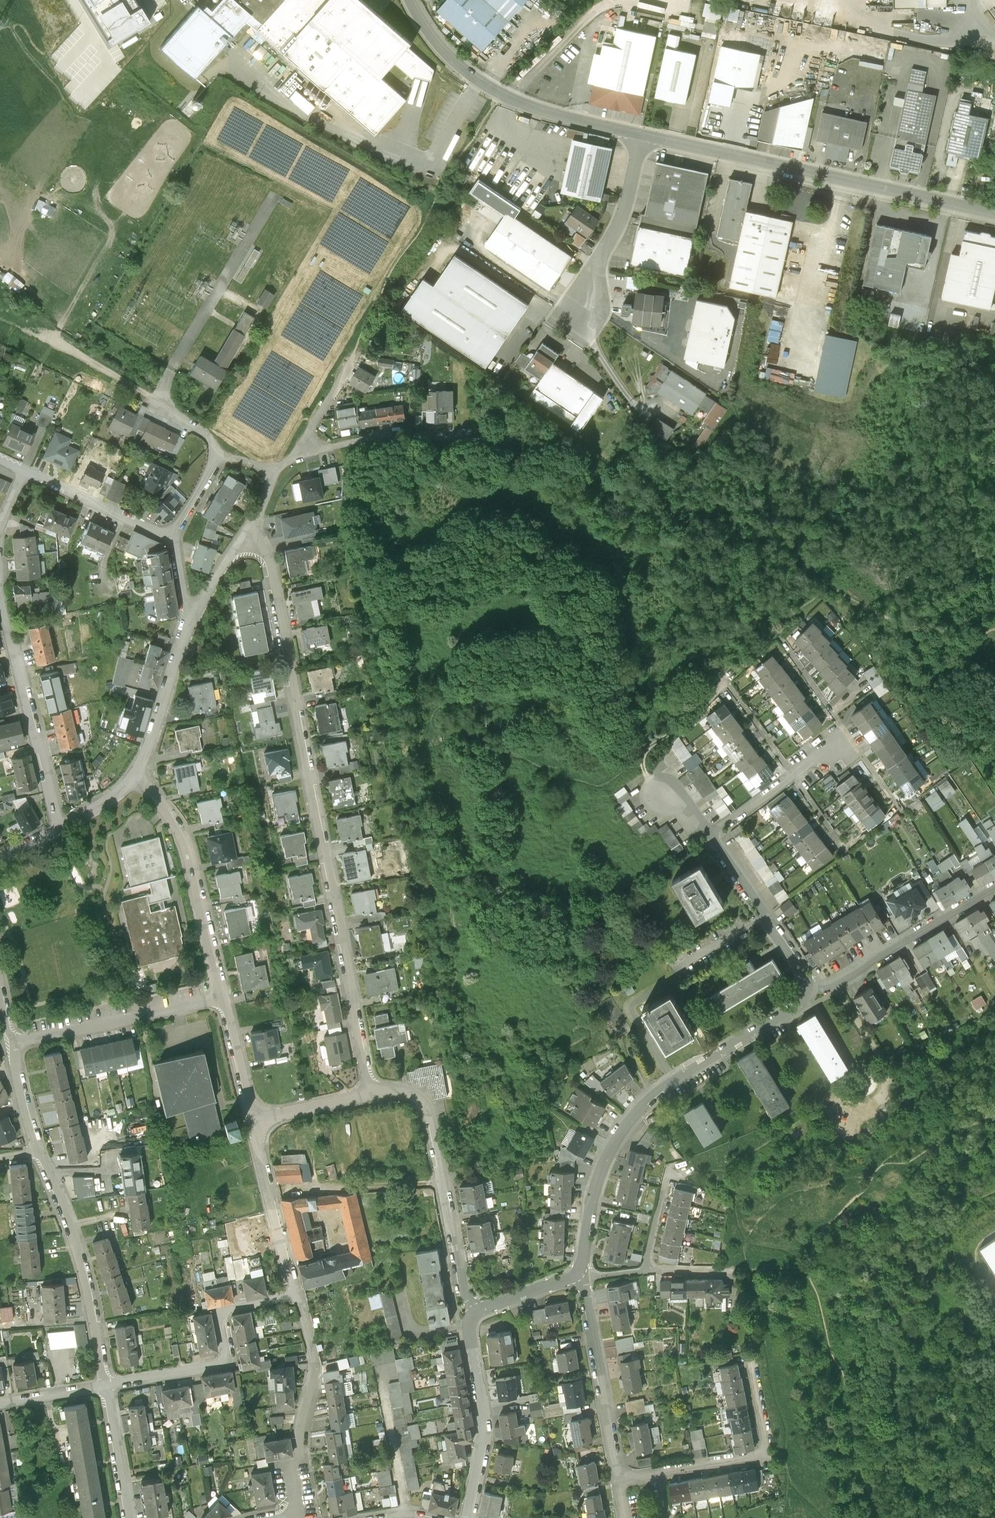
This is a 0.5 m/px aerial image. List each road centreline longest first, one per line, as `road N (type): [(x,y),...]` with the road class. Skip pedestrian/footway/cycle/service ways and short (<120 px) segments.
road 1 (residential): [(369,1091),(269,558),(242,528)]
road 2 (track): [(358,344),(429,206),(237,93),(217,100),(201,132)]
road 3 (residential): [(580,1272),(591,1198),(635,1111),(809,999)]
road 4 (unclassified): [(994,213),(642,135)]
road 5 (residential): [(13,1041),(23,1108),(83,1272),(103,1384)]
road 6 (unclassified): [(642,135),(496,92),(446,55),(409,0)]
road 7 (residential): [(369,1091),(412,1092),(432,1117),(469,1317)]
road 8 (residential): [(297,1293),(224,1312),(231,1353),(225,1360),(103,1384)]
road 9 (residential): [(221,996),(179,833),(135,774)]
road 10 (residential): [(0,594),(59,824)]
road 11 (residential): [(297,1293),(315,1362),(294,1475),(295,1517)]
road 12 (residential): [(809,999),(994,888)]
road 13 (residential): [(296,445),(411,428),(507,440)]
road 14 (residential): [(13,1041),(221,996)]
road 15 (residential): [(580,1272),(617,1478)]
road 16 (residential): [(652,1477),(758,1458),(765,1450),(746,1363)]
road 17 (residential): [(469,1317),(486,1423),(470,1517)]
road 18 (unclassified): [(642,135),(621,220),(577,316)]
road 19 (residential): [(809,999),(711,835)]
road 20 (residential): [(254,1120),(297,1293)]
road 21 (residential): [(135,774),(188,611)]
road 22 (residential): [(711,835),(848,738)]
road 23 (residential): [(23,471),(155,533),(172,534)]
road 24 (track): [(725,685),(644,749),(643,763),(663,791)]
road 25 (residential): [(172,534),(225,460),(254,465),(270,486)]
road 26 (residential): [(103,1384),(129,1517)]
road 27 (residential): [(254,1120),(221,996)]

